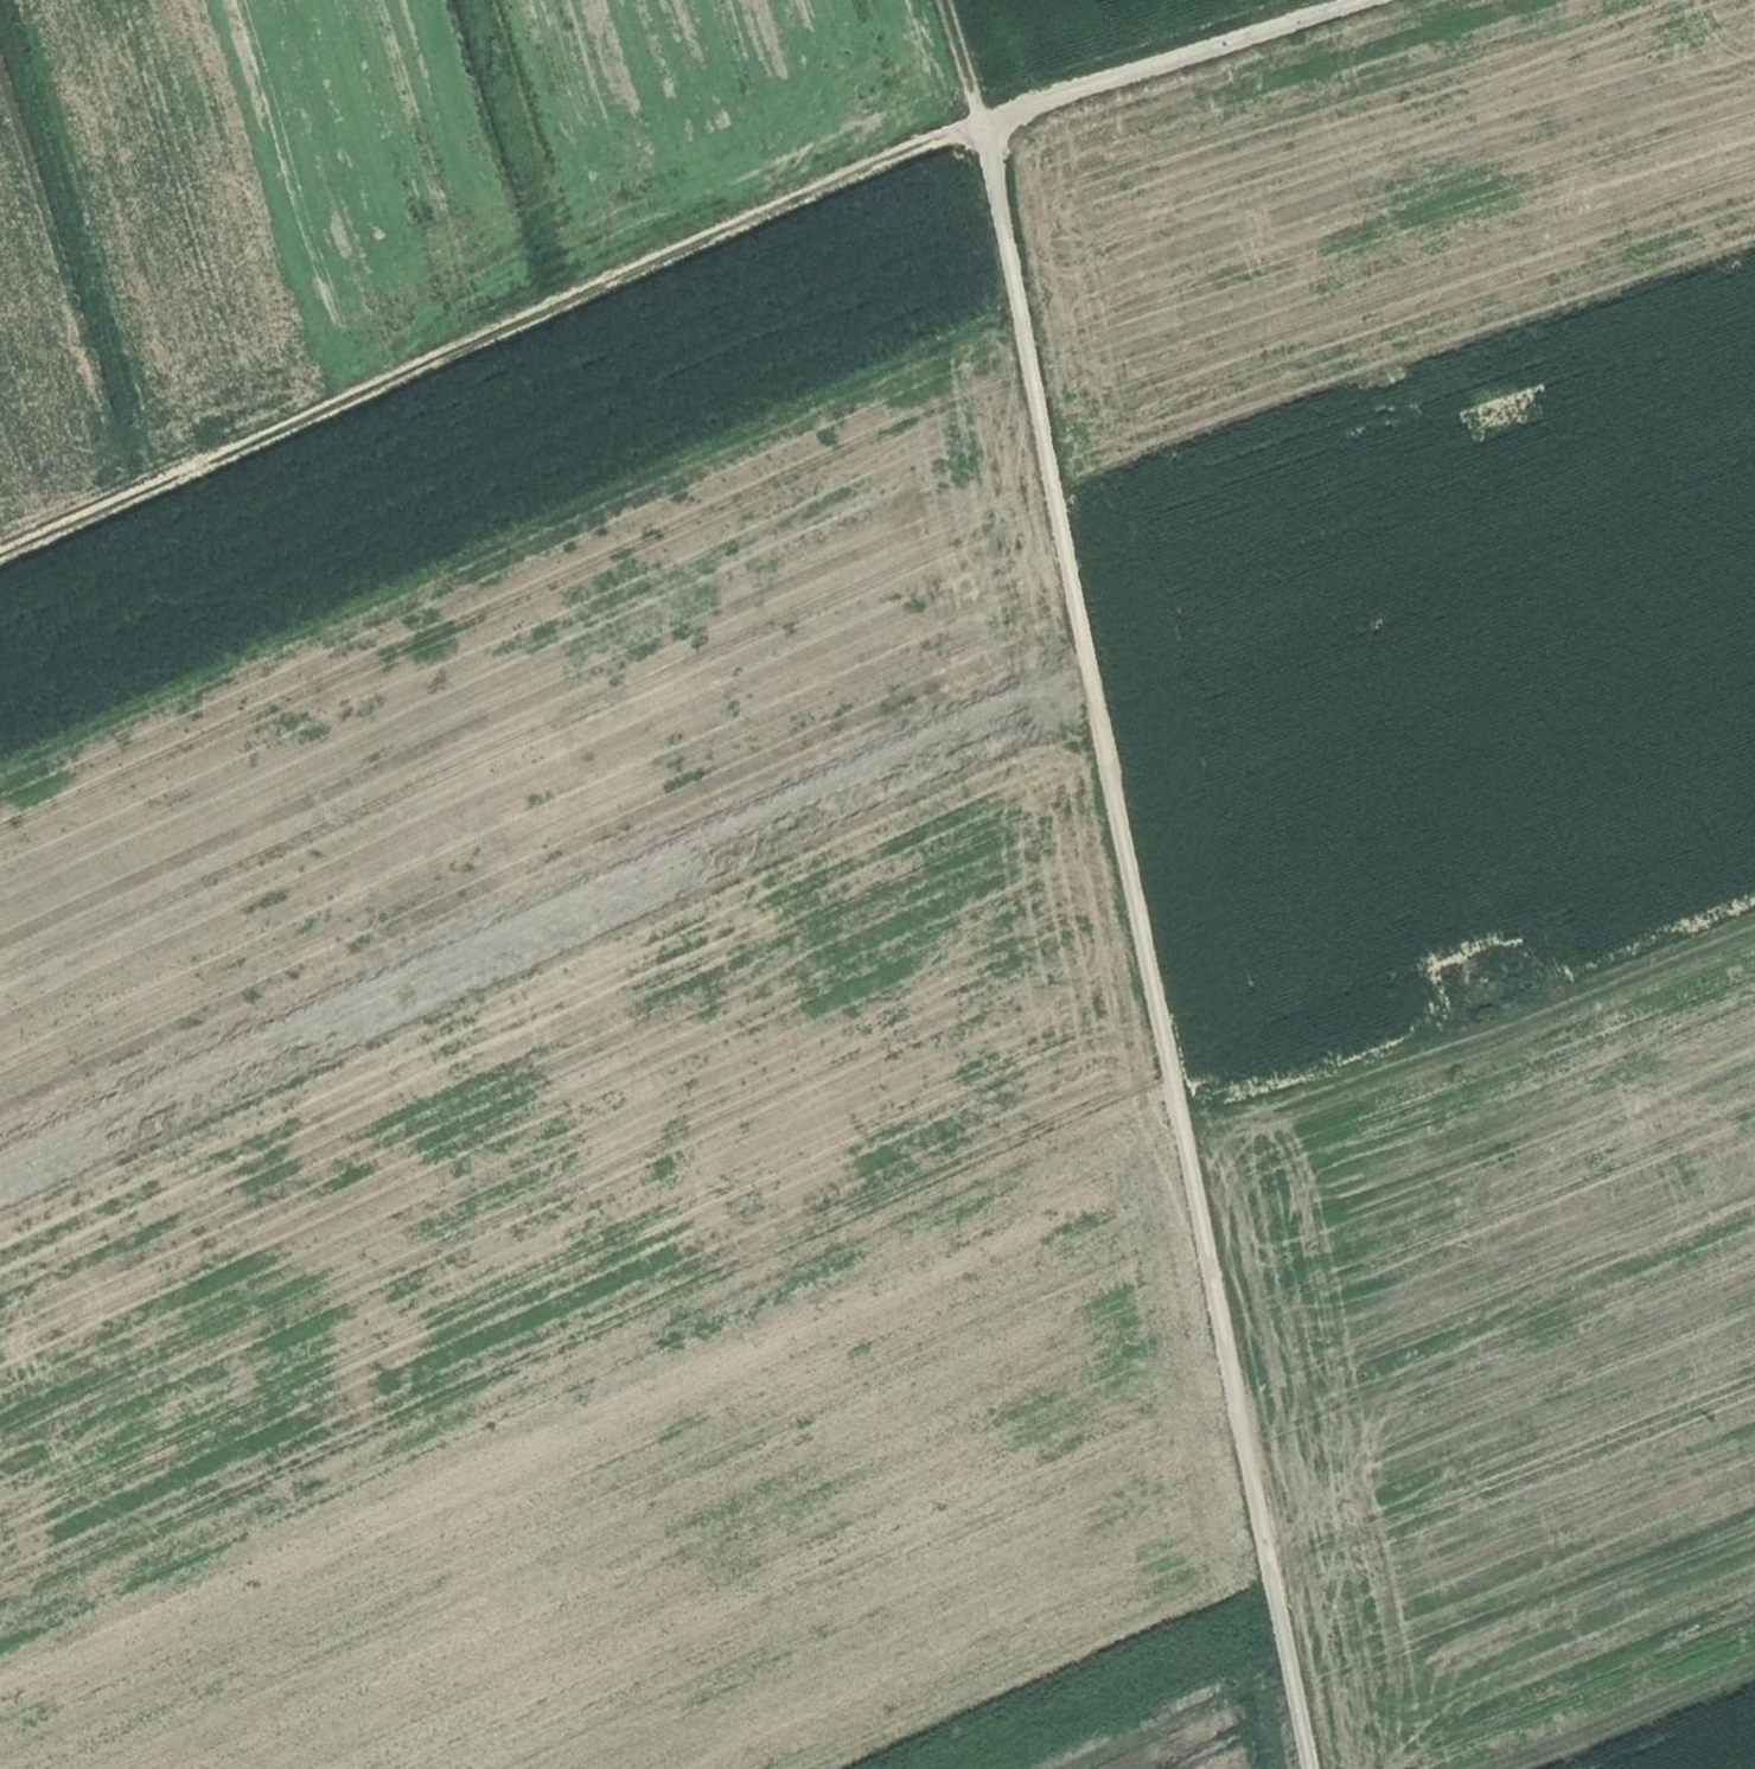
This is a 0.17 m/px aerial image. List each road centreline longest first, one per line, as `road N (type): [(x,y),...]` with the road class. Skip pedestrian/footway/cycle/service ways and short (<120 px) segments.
road 1 (track): [(1312,1768),(989,108),(956,0)]
road 2 (track): [(0,553),(989,108),(1324,0)]

